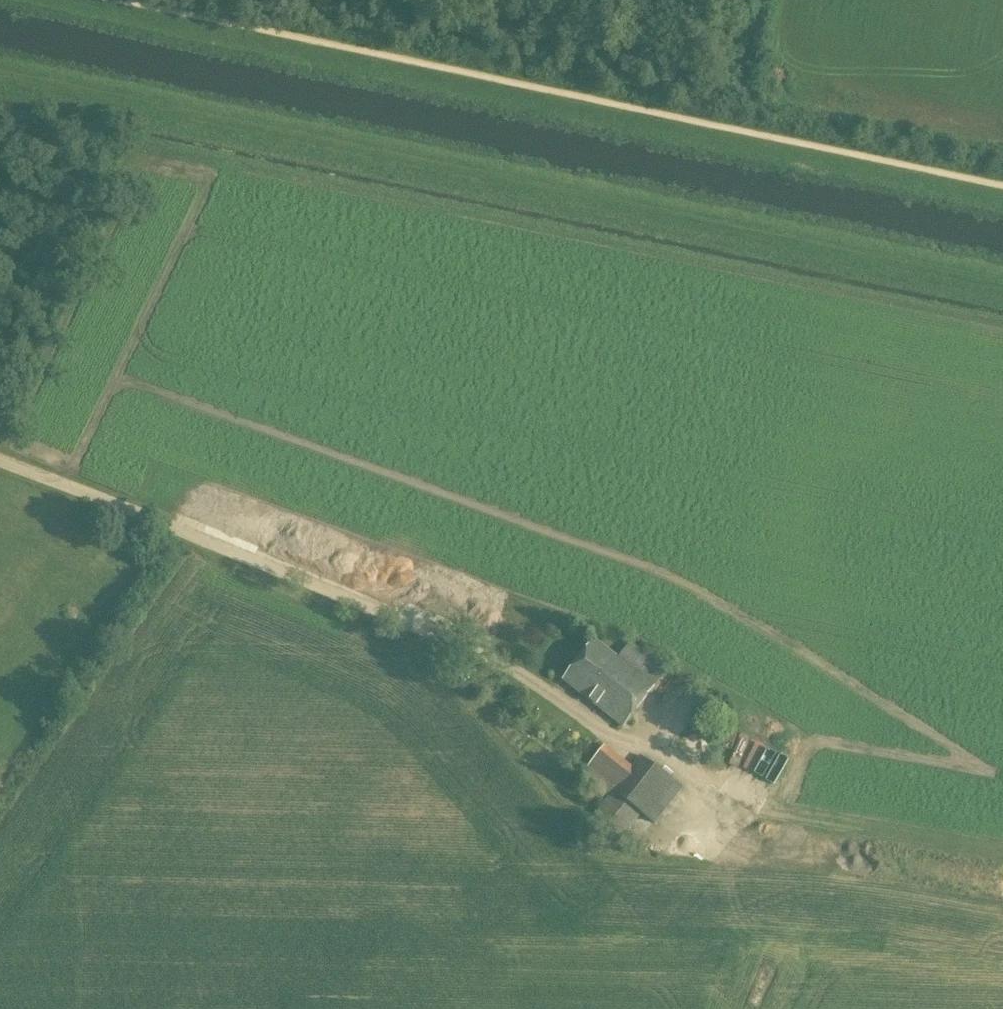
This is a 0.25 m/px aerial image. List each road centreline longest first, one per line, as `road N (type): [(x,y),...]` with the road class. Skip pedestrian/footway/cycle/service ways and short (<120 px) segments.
road 1 (unclassified): [(397,634),(256,560),(0,462)]

